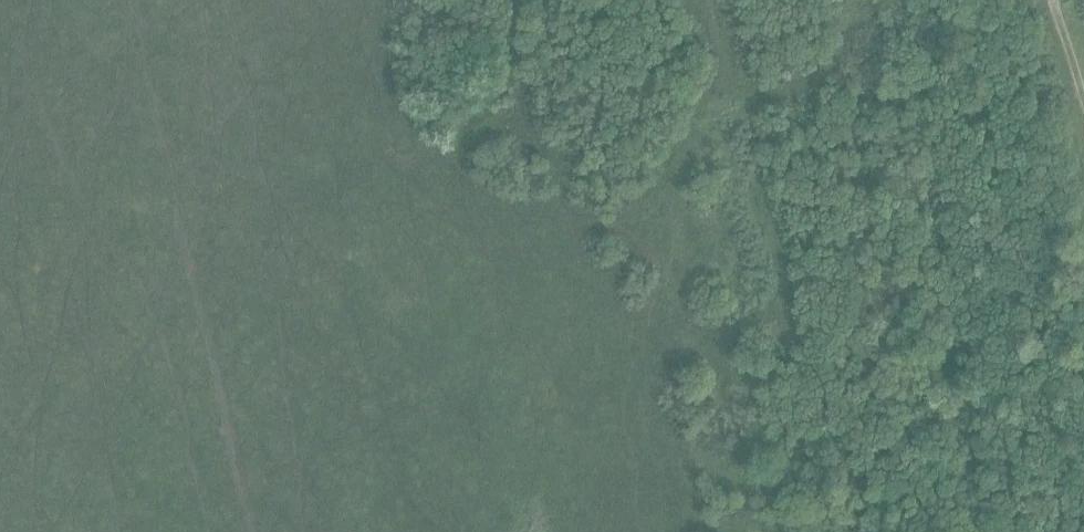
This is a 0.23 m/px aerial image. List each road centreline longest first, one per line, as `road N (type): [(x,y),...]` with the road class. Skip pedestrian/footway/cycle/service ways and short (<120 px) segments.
road 1 (track): [(976,531),(922,114),(888,0)]

